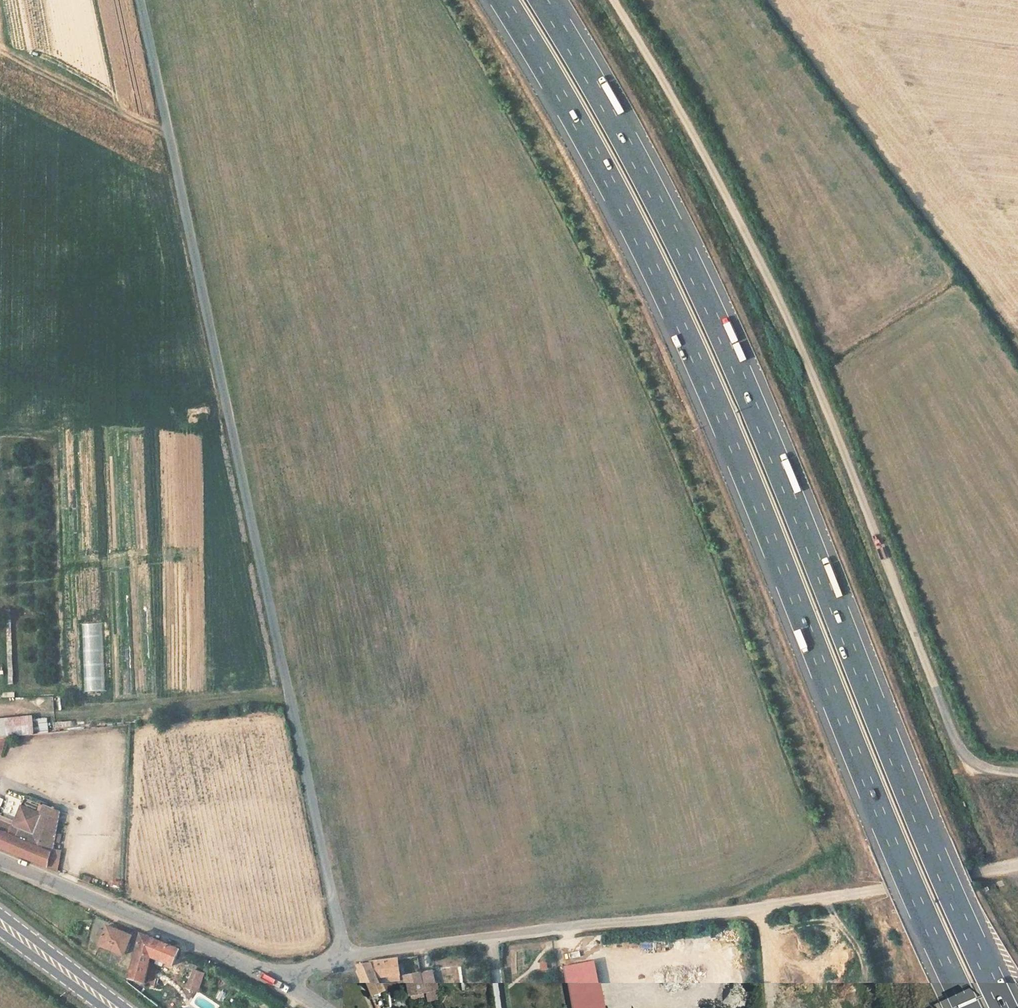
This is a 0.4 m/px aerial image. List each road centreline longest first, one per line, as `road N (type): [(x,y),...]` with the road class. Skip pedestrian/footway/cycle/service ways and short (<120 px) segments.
road 1 (motorway): [(504,0),(610,176),(703,374),(969,1007)]
road 2 (motorway): [(1004,1007),(681,242),(543,0)]
road 3 (unclassified): [(141,0),(345,956)]
road 4 (track): [(1017,771),(971,761),(959,743),(782,307),(615,0)]
road 5 (unclassified): [(345,956),(758,908),(1017,865)]
road 6 (residential): [(279,979),(0,861)]
road 7 (track): [(12,57),(169,133)]
road 8 (primary): [(0,925),(112,1007)]

